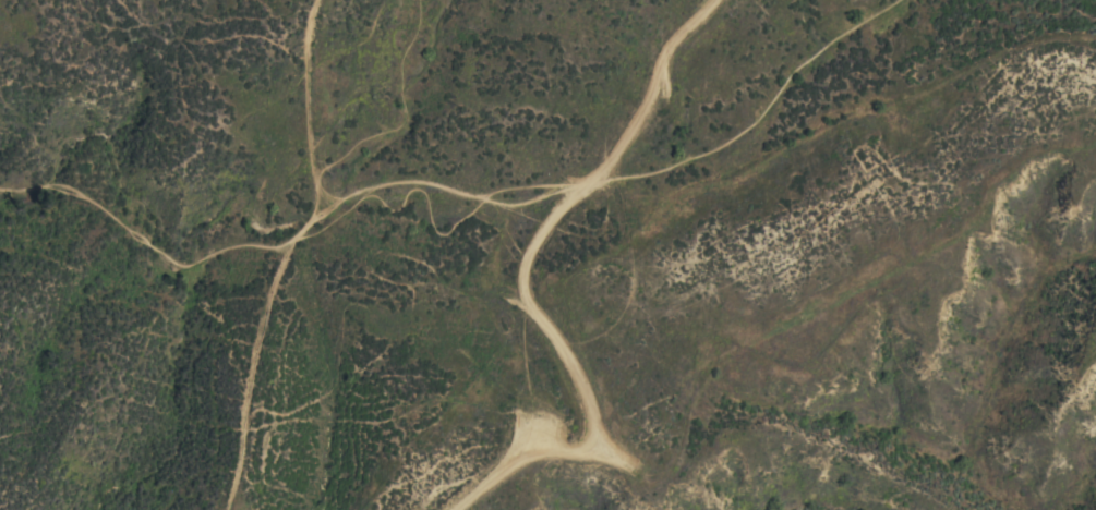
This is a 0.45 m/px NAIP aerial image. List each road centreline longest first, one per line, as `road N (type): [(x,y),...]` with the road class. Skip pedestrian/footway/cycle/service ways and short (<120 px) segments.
road 1 (track): [(714,0),(669,42),(648,97),(594,181),(538,233),(525,264),(521,289),(591,413),(590,442),(502,471),(457,509)]
road 2 (track): [(559,347),(617,318),(630,289),(617,214),(607,187),(594,181)]
road 3 (track): [(317,0),(309,109),(321,209)]

